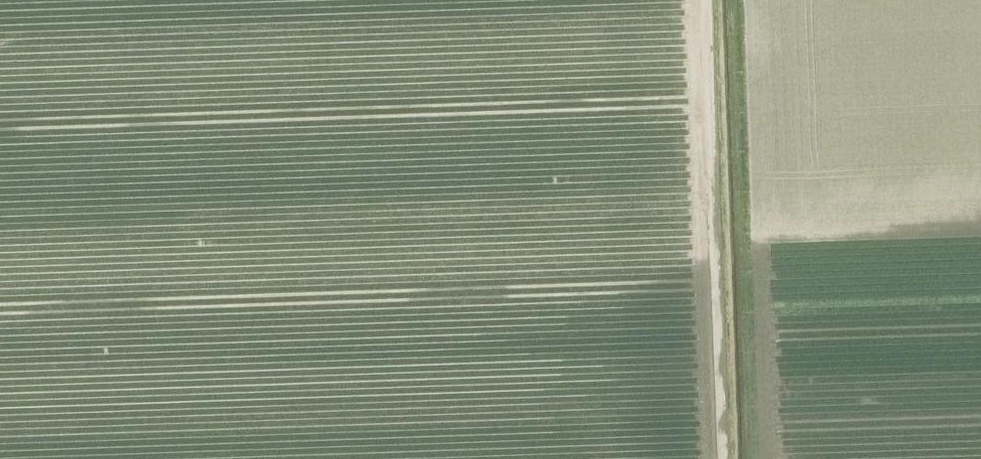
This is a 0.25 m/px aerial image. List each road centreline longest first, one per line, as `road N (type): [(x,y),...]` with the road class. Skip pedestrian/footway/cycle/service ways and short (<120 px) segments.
road 1 (track): [(722,458),(705,0)]

